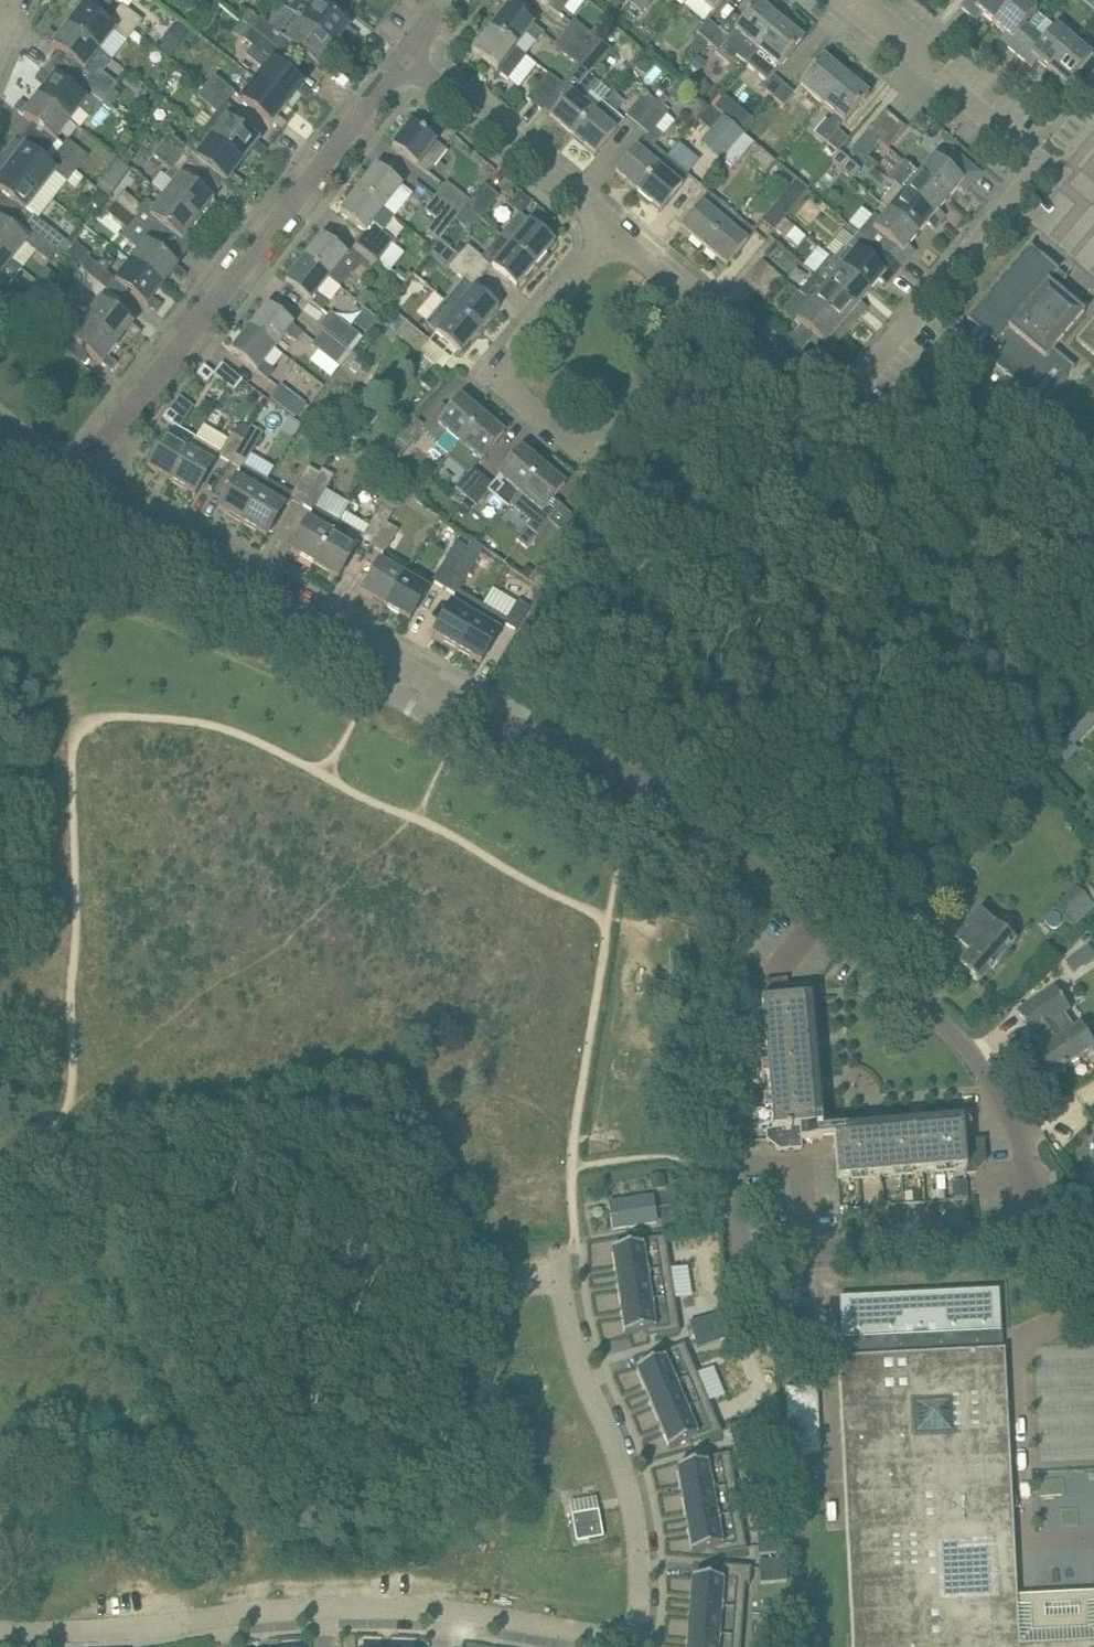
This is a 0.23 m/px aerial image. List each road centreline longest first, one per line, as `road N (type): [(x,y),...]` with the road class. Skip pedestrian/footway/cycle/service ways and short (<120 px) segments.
road 1 (unclassified): [(1093,1210),(1030,1215),(1019,1129),(946,1021),(625,763),(481,709),(78,473)]
road 2 (residential): [(0,1633),(368,1604),(635,1641)]
road 3 (residential): [(845,391),(1044,158),(858,0)]
road 4 (residential): [(78,473),(404,56)]
road 5 (track): [(279,1605),(54,1136)]
road 6 (residential): [(612,225),(701,306),(597,435),(578,446),(559,438),(499,390),(494,376),(502,359)]
road 7 (residential): [(635,1641),(641,1597),(633,1509),(578,1363),(559,1247)]
road 8 (residential): [(404,56),(612,225)]
road 9 (residential): [(502,359),(612,225)]

